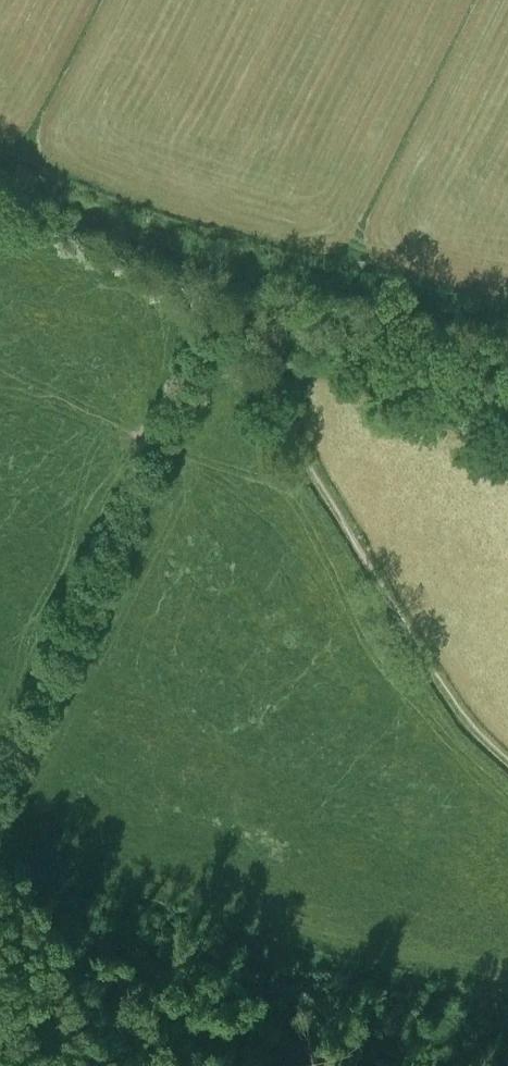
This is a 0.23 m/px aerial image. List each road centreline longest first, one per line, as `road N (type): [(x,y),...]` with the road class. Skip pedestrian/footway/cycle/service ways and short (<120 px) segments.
road 1 (track): [(254,285),(275,403),(432,672),(507,762)]

